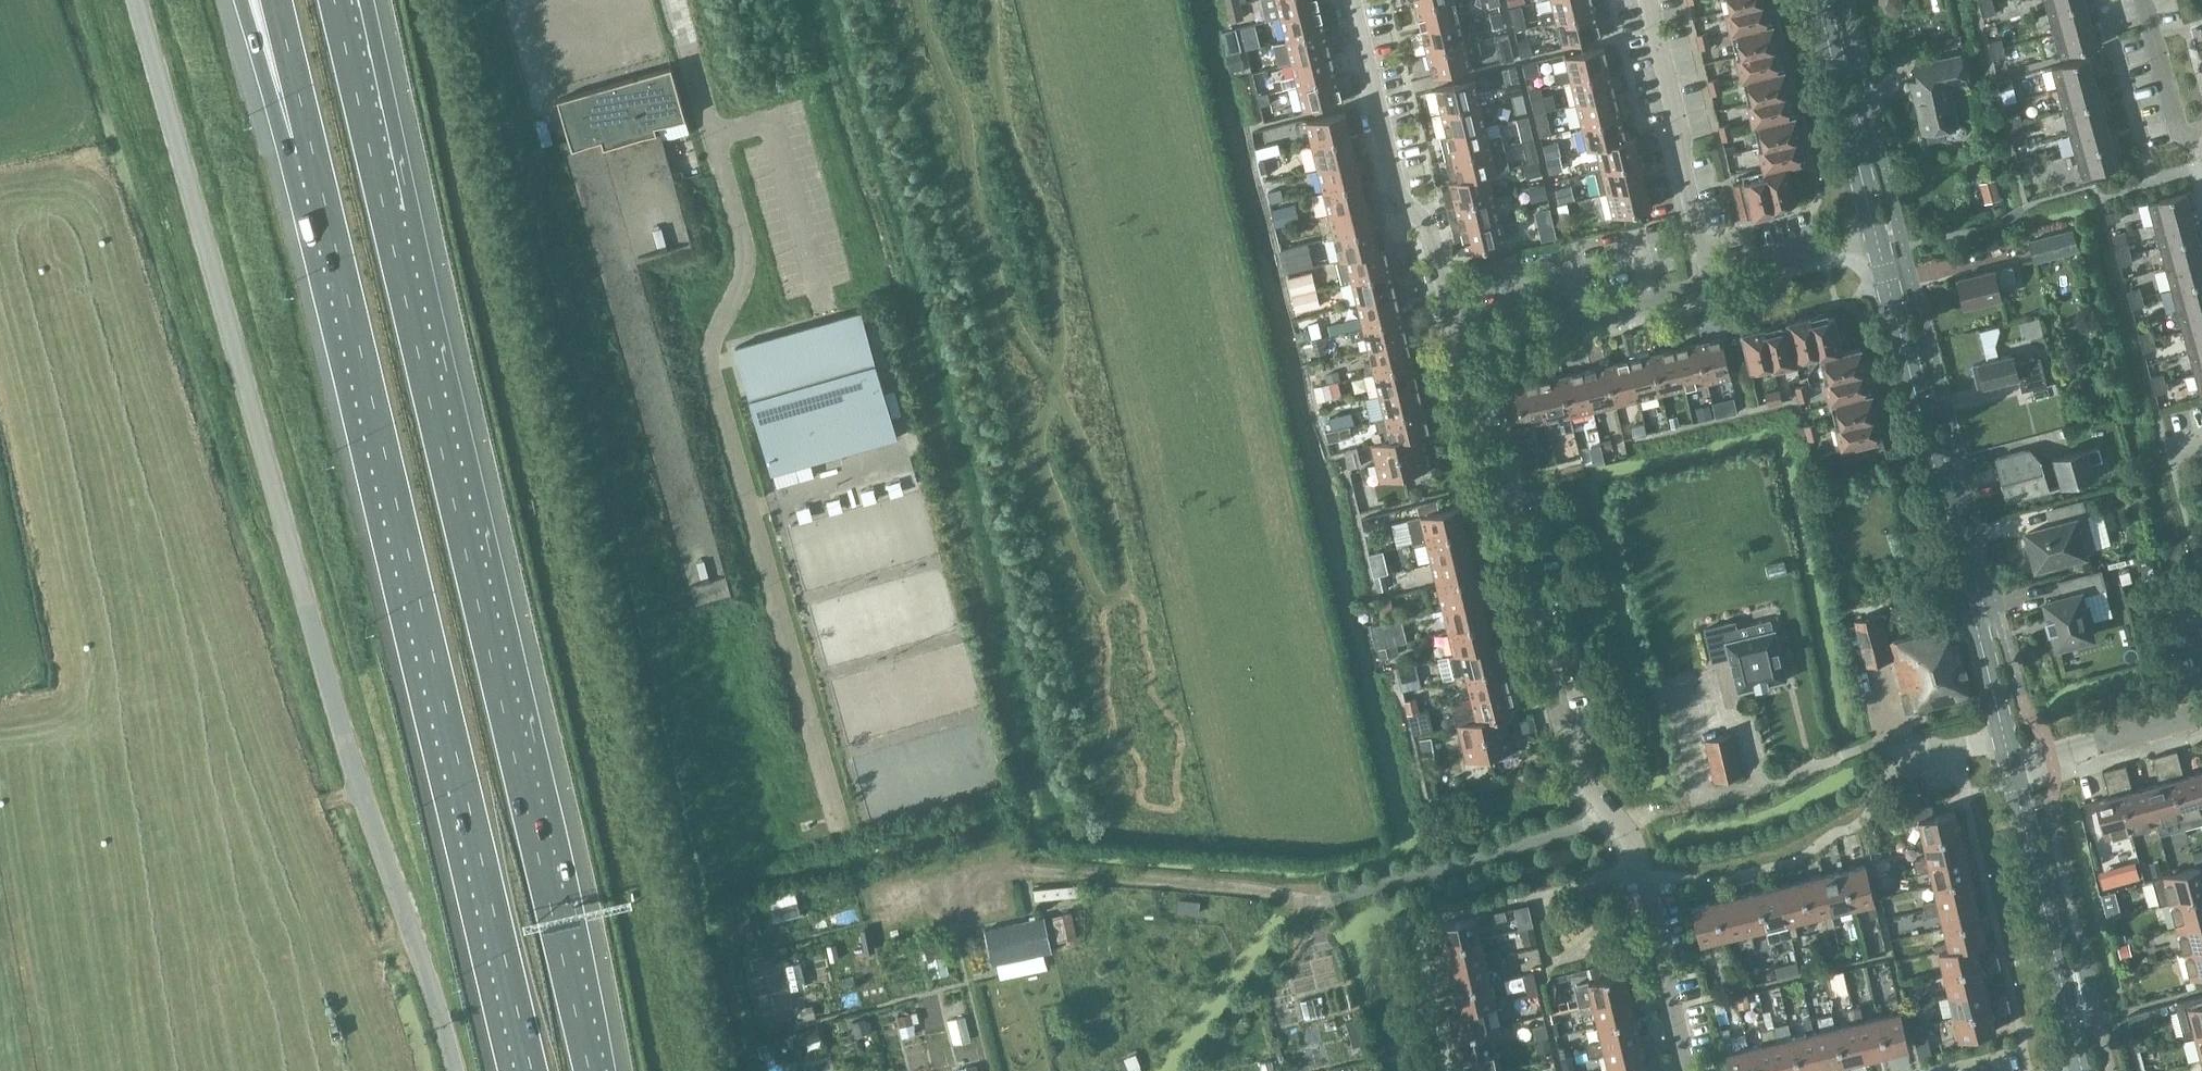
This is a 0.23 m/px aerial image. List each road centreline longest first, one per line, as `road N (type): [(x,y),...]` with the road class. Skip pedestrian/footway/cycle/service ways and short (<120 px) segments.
road 1 (unclassified): [(452,1070),(334,704),(139,0)]
road 2 (motorway): [(591,1070),(335,0)]
road 3 (motorway): [(311,152),(532,1070)]
road 4 (unclassified): [(835,822),(705,355),(744,264),(674,0)]
road 5 (residential): [(1687,1070),(1633,842),(1568,759),(1512,507),(1487,471),(1466,354)]
road 6 (unclassified): [(2006,772),(1872,230)]
road 7 (residential): [(1466,354),(1431,235),(1399,193),(1353,0)]
road 8 (unclassified): [(2084,1070),(2006,772)]
road 9 (residential): [(1648,0),(1711,283)]
road 10 (residential): [(1466,354),(1483,342),(1711,283)]
road 11 (unclassified): [(1872,230),(1817,0)]
road 12 (residential): [(2006,772),(2201,718)]
road 13 (residential): [(1711,283),(1728,270),(1872,230)]
road 14 (motorway): [(246,0),(311,152)]
road 15 (residential): [(2201,145),(2176,126),(2142,0)]
road 16 (motorway): [(275,0),(311,152)]

